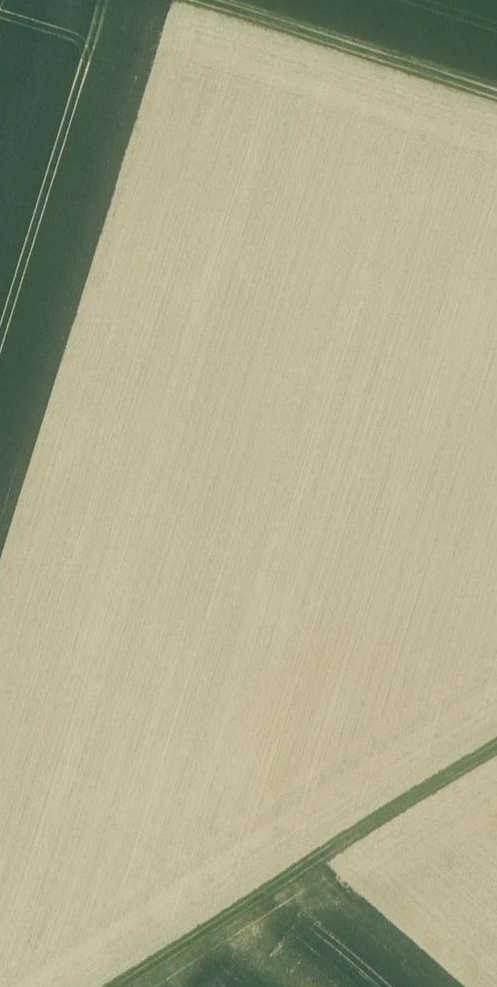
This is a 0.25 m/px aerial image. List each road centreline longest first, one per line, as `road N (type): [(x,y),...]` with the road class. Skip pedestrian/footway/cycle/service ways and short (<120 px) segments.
road 1 (track): [(496,752),(119,986)]
road 2 (track): [(496,98),(194,0)]

